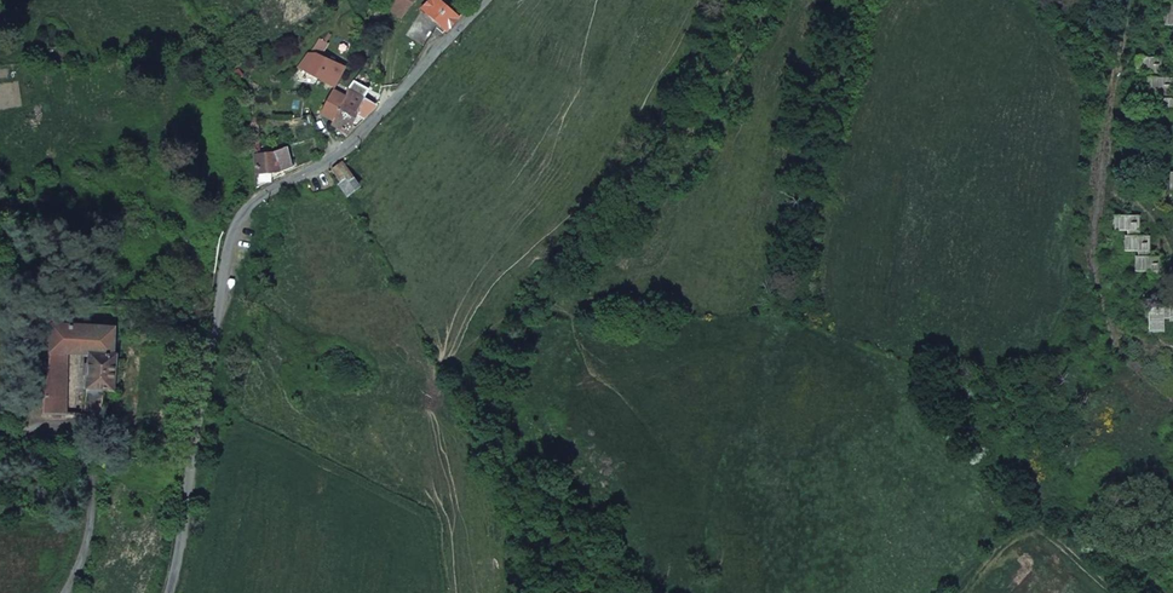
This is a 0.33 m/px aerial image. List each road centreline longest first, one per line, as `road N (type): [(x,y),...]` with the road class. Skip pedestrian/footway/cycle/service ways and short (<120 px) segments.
road 1 (unclassified): [(168,592),(225,255),(242,217),(265,193),(354,140),(484,0)]
road 2 (track): [(1128,0),(1098,214),(1098,268),(1112,337),(1133,368),(1172,400)]
road 3 (unclassified): [(62,592),(89,527),(93,481),(86,455),(69,432),(0,432)]
road 4 (track): [(1021,511),(1110,592)]

